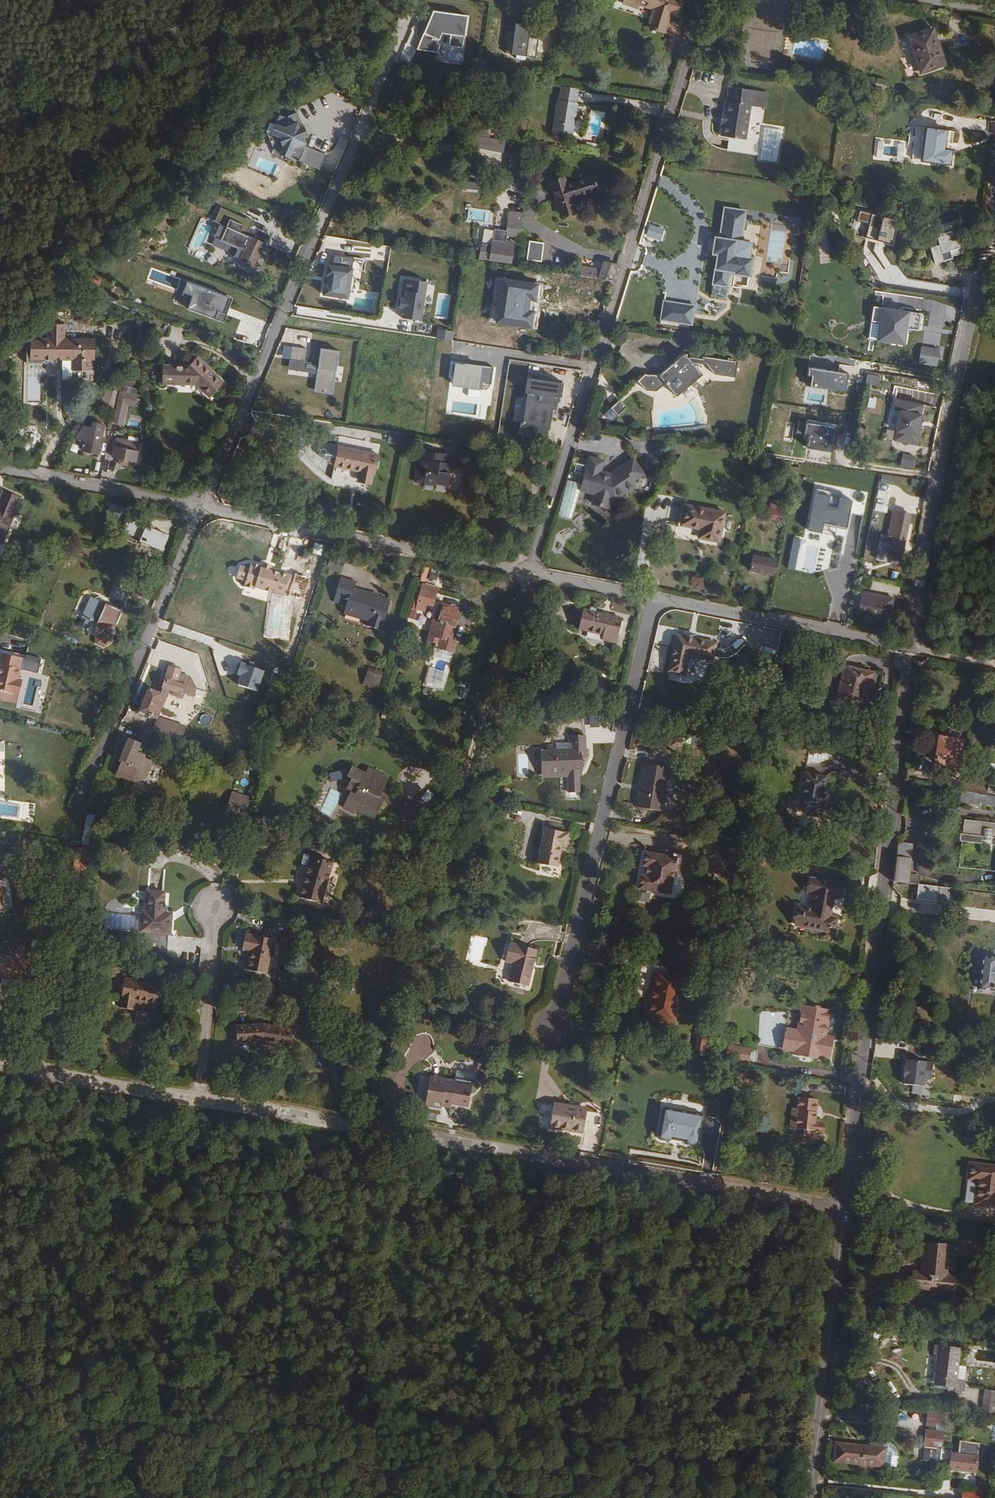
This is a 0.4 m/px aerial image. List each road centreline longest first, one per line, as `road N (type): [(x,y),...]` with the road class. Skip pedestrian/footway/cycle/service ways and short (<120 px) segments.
road 1 (track): [(456,799),(700,0)]
road 2 (residential): [(203,1102),(849,1210)]
road 3 (residential): [(849,1210),(915,649)]
road 4 (unclassified): [(197,508),(416,0)]
road 5 (residential): [(550,1019),(647,596)]
road 6 (residential): [(915,649),(937,493),(984,268),(994,255)]
road 7 (residential): [(524,571),(197,508)]
road 8 (residential): [(816,1497),(849,1210)]
road 9 (residential): [(647,596),(915,649)]
road 10 (unclassified): [(106,735),(197,508)]
road 11 (residential): [(0,1067),(203,1102)]
road 12 (residential): [(197,508),(0,471)]
road 13 (residential): [(220,908),(203,1102)]
road 14 (track): [(973,1406),(923,1399),(897,1367),(833,1357)]
road 15 (residential): [(524,571),(647,596)]

